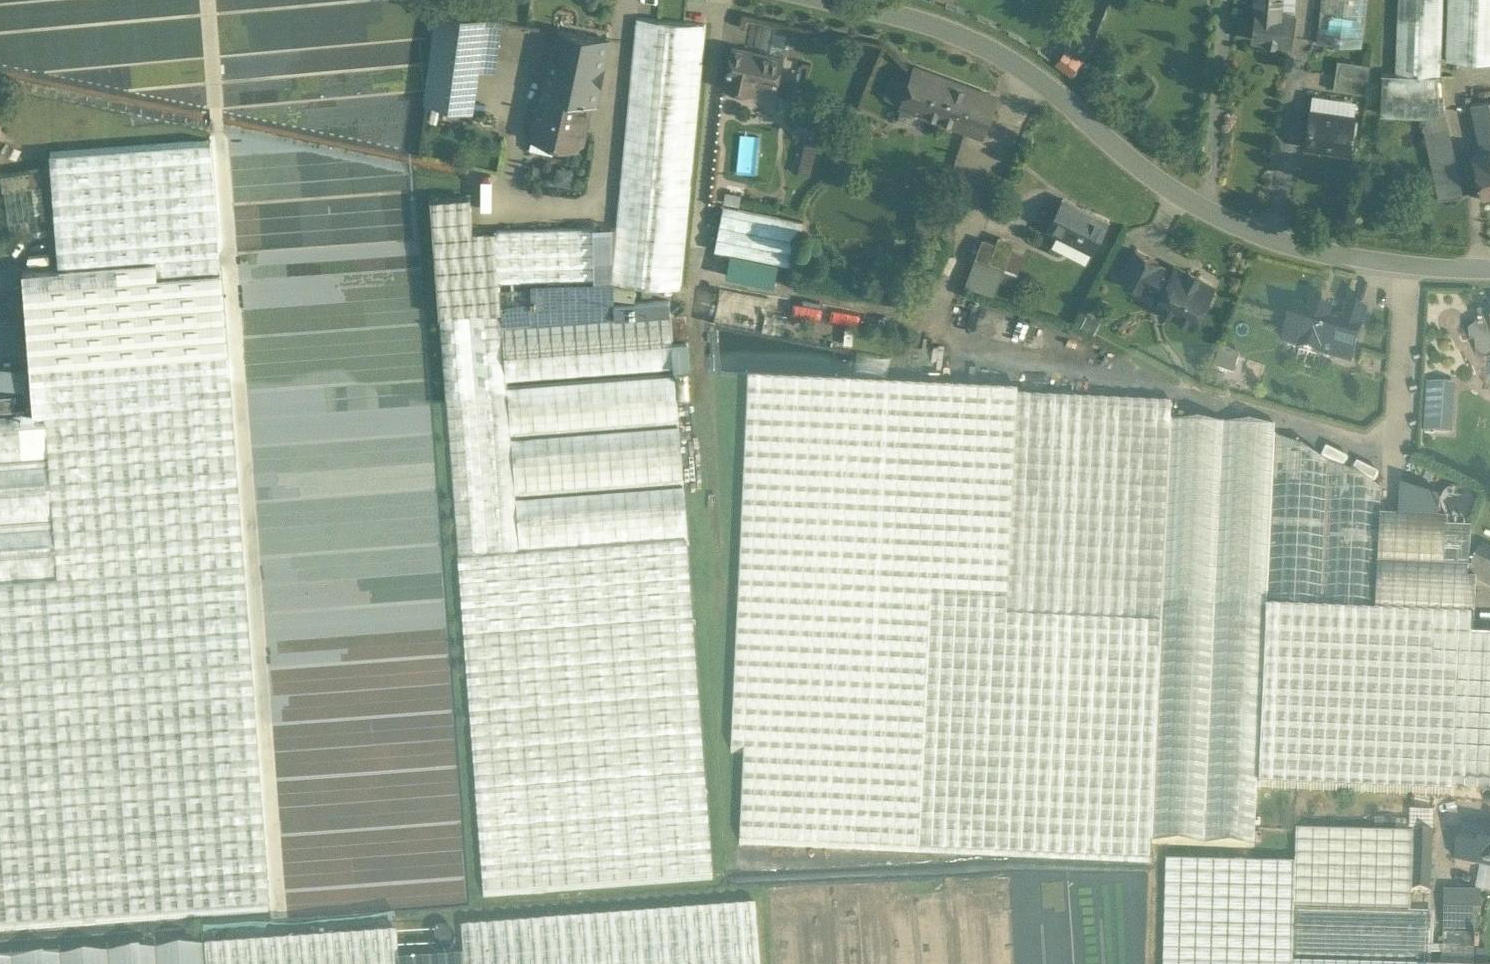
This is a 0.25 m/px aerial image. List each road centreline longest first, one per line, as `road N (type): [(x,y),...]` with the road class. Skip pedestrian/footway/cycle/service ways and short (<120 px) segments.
road 1 (tertiary): [(1026,73),(1136,164),(1215,215),(1269,237),(1407,268)]
road 2 (residential): [(1026,73),(938,312)]
road 3 (tertiary): [(823,0),(960,38),(1026,73)]
road 4 (residential): [(1382,455),(1396,441),(1407,268)]

